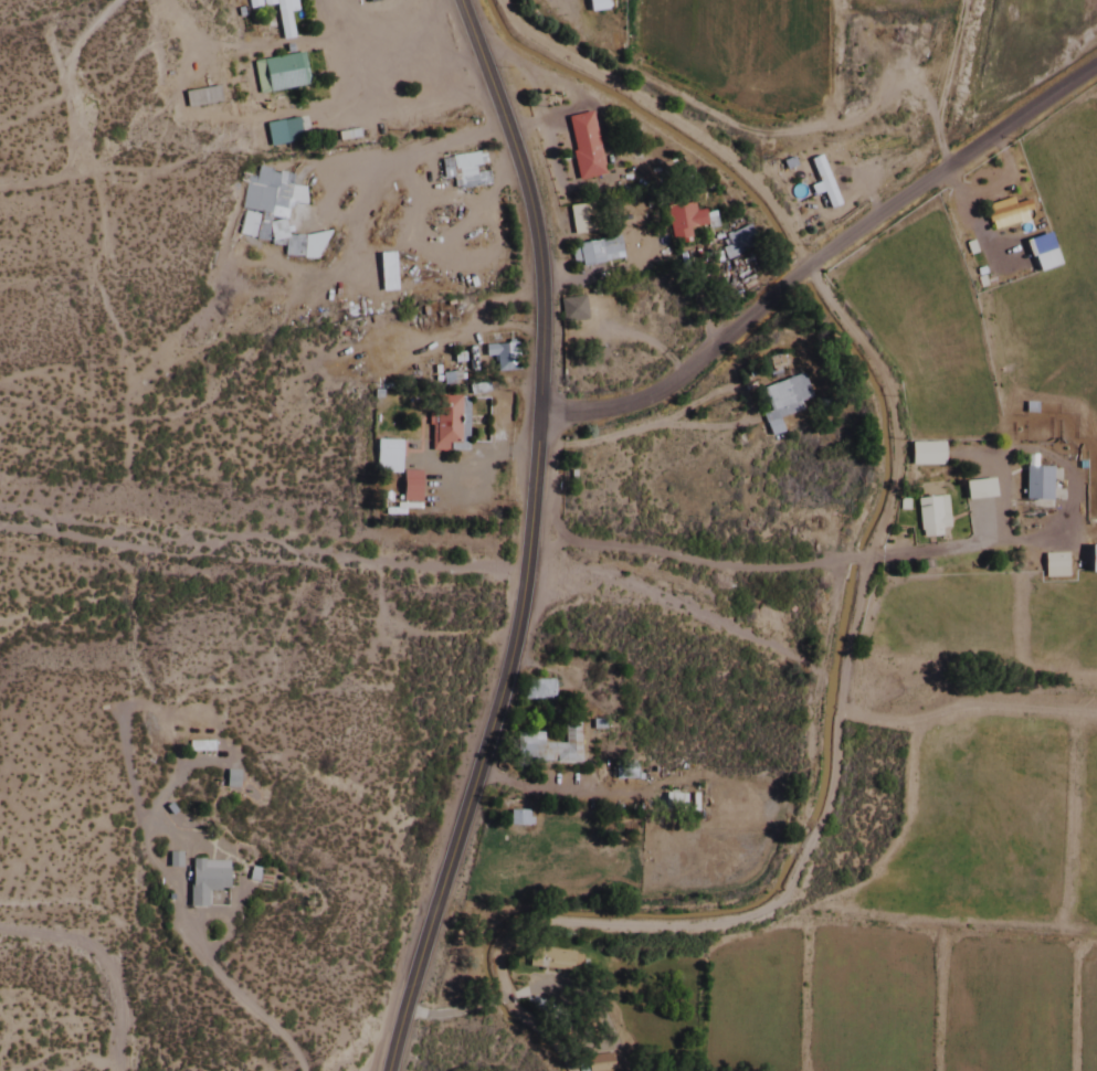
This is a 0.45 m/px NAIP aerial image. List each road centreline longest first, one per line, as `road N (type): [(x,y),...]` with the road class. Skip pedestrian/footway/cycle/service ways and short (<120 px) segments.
road 1 (track): [(467,0),(487,43),(633,127),(745,216),(857,380),(871,448),(871,480),(833,562),(802,780),(791,823),(758,888),(736,902),(684,912),(505,913),(472,942),(464,969),(468,998),(484,1024),(537,1070)]
road 2 (track): [(488,0),(503,30),(697,146),(760,204),(795,253),(808,287),(872,372),(886,447),(886,484),(835,657),(811,829),(773,901),(745,921),(686,932),(531,929),(511,932),(489,951),(488,992),(559,1070)]
road 3 (secondary): [(380,1070),(506,644),(534,402),(536,325),(521,200),(451,0)]
road 4 (residential): [(534,402),(565,413),(655,392),(801,269),(1096,61)]

